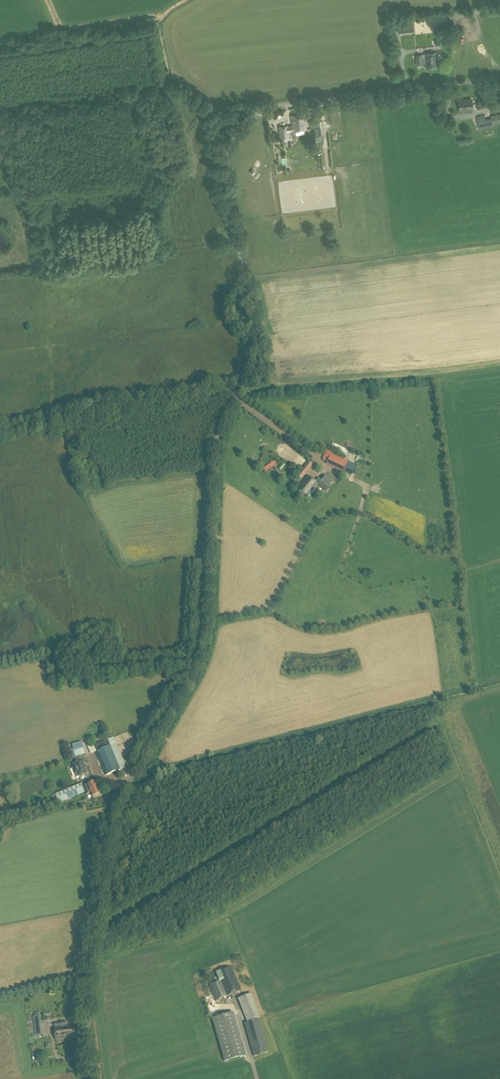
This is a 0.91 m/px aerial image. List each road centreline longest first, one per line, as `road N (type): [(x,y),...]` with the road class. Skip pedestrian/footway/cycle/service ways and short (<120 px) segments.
road 1 (unclassified): [(94,1078),(87,982),(107,839),(125,790),(201,652),(213,449),(251,364),(225,194),(230,145),(270,109),(499,81)]
road 2 (track): [(0,433),(240,390)]

